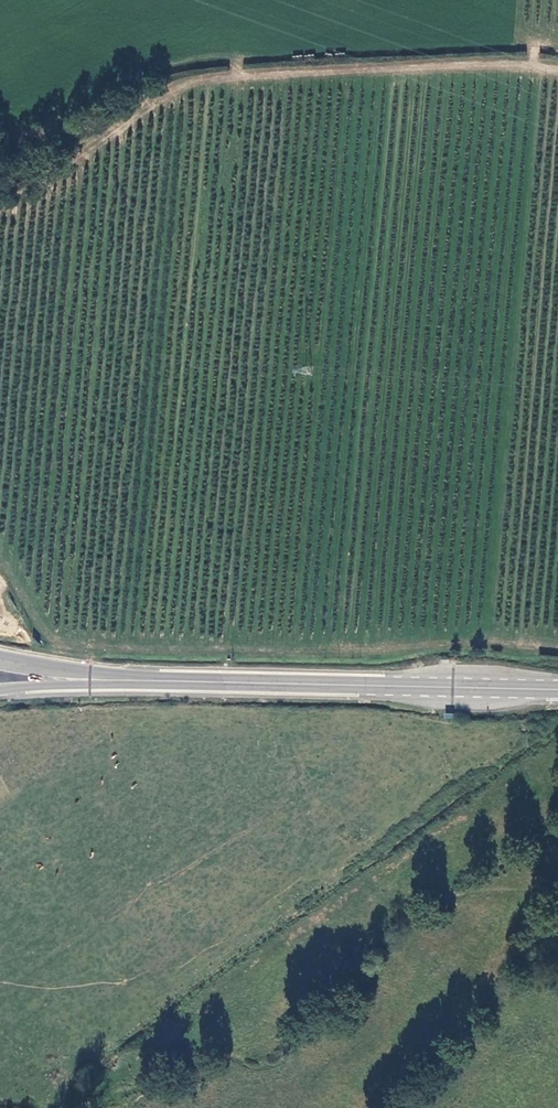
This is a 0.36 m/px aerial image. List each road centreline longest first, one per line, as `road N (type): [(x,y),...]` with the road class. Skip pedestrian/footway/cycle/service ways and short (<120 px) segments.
road 1 (track): [(557,650),(441,643),(307,651),(57,643),(0,554)]
road 2 (primary): [(116,681),(557,691)]

